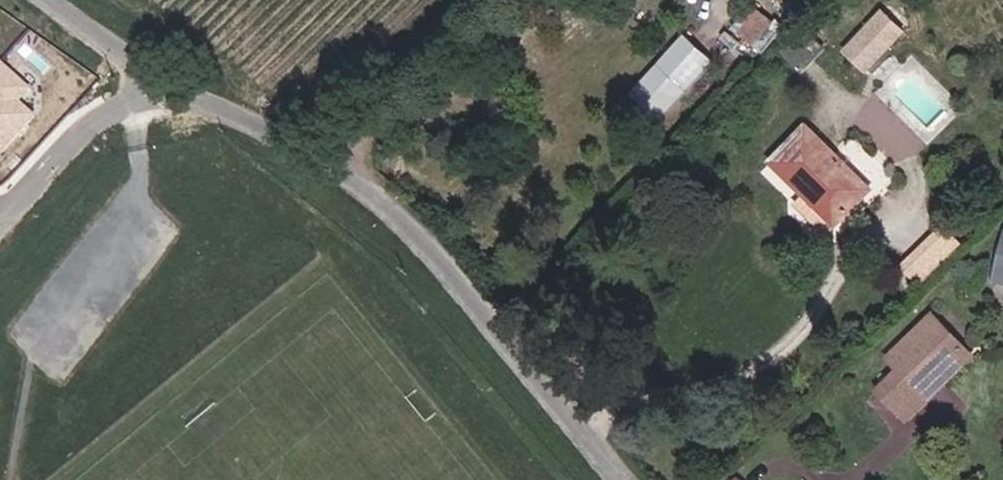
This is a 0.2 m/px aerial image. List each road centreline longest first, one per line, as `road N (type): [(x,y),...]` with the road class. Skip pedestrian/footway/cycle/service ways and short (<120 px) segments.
road 1 (unclassified): [(180,88),(341,167),(391,204),(629,479)]
road 2 (residential): [(180,88),(98,115),(0,210)]
road 3 (unclassified): [(63,0),(180,88)]

